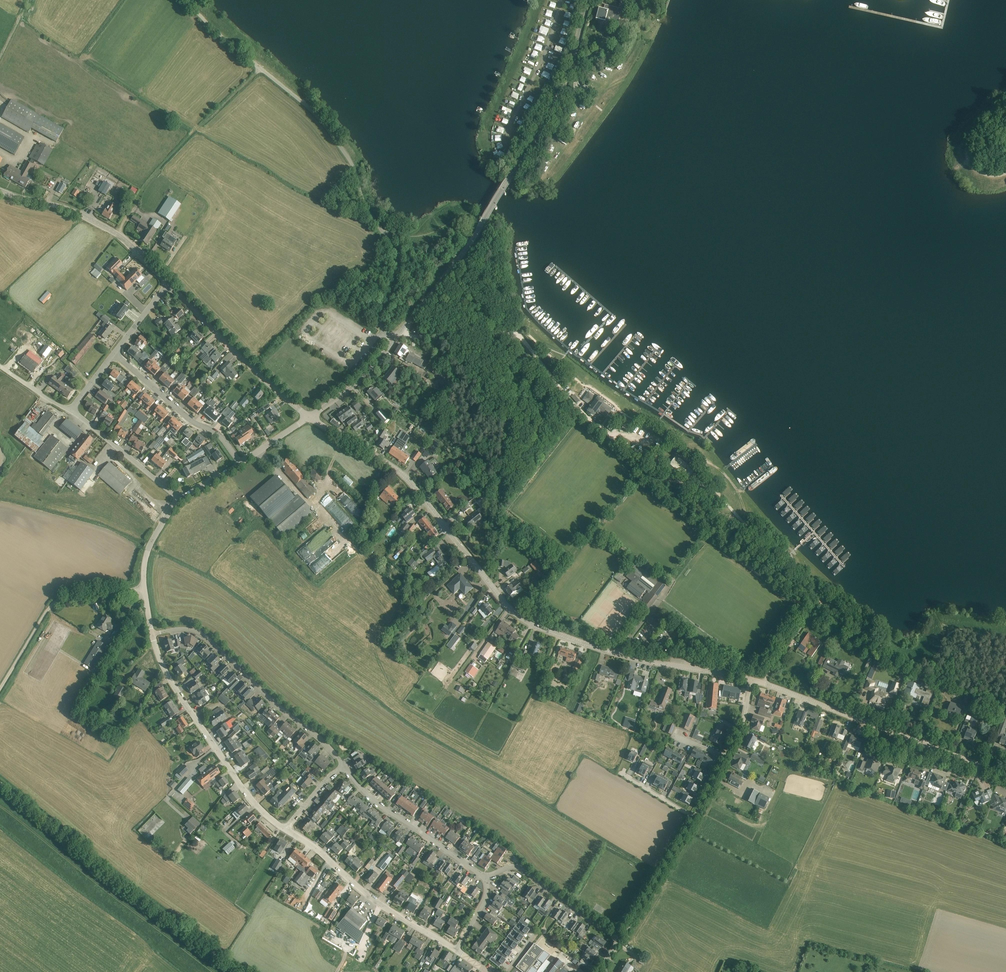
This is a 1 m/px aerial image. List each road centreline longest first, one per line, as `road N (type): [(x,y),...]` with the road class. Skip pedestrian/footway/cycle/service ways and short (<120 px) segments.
road 1 (unclassified): [(759,681),(627,655),(535,626),(405,475),(309,418)]
road 2 (unclassified): [(395,338),(380,321),(397,254),(364,203),(349,159),(311,111),(187,0)]
road 3 (tertiary): [(395,338),(477,233),(550,116),(587,0)]
road 4 (unclassified): [(240,971),(0,783)]
road 5 (track): [(0,810),(210,971)]
road 6 (unclassified): [(1005,775),(759,681)]
road 7 (residential): [(342,766),(203,636),(152,634)]
road 8 (tertiary): [(285,830),(234,776),(166,671),(152,634)]
road 9 (track): [(116,233),(157,169),(260,69)]
road 10 (tertiary): [(456,950),(383,908),(285,830)]
road 11 (tertiary): [(167,284),(116,233),(0,190)]
road 12 (tertiary): [(309,418),(167,284)]
road 13 (unclassified): [(0,690),(56,604),(144,591)]
road 14 (residential): [(342,766),(386,812),(486,878)]
road 15 (residential): [(240,463),(217,433),(191,421),(113,354)]
road 16 (residential): [(625,940),(518,866),(486,878)]
road 17 (unclassified): [(625,940),(699,817)]
road 18 (unclassified): [(180,499),(69,410)]

